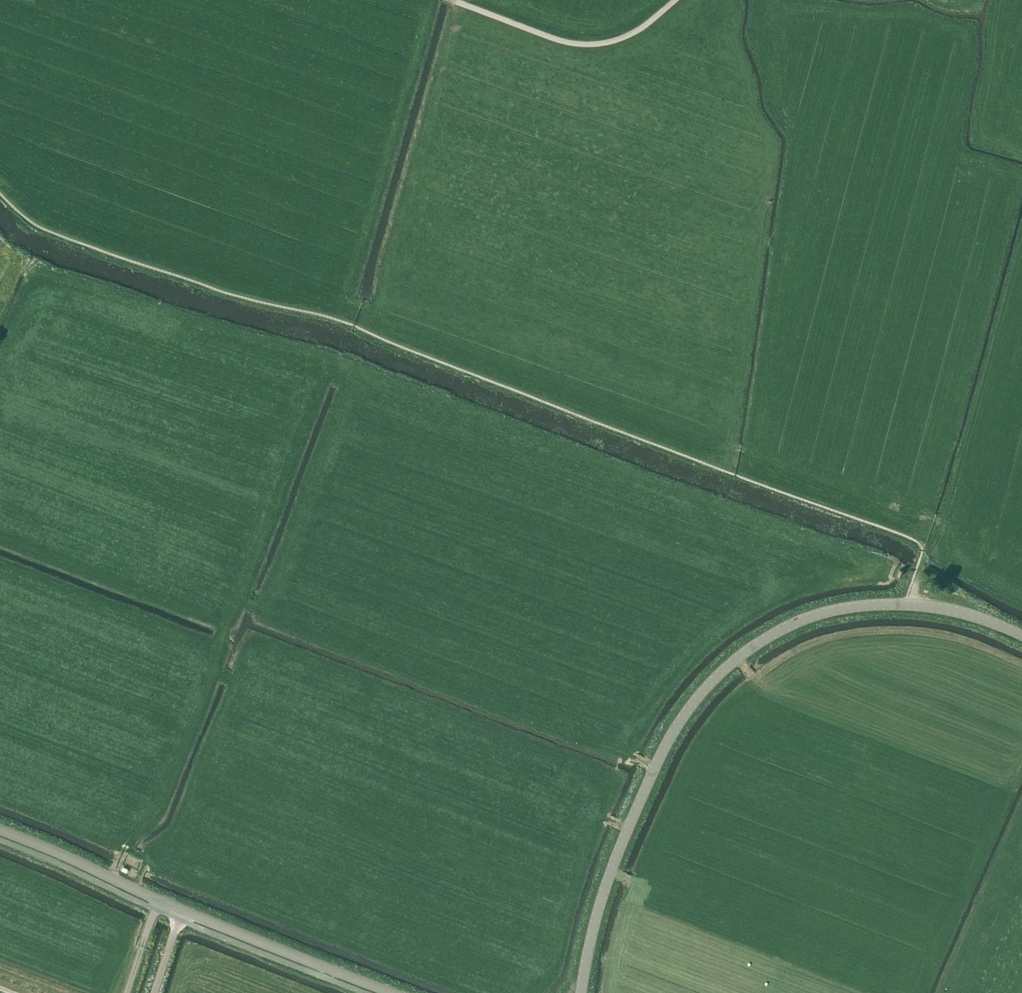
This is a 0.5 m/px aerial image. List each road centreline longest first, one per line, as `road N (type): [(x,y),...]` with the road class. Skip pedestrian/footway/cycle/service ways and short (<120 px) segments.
road 1 (tertiary): [(904,603),(795,623),(750,649),(704,689),(662,751),(628,829),(581,992)]
road 2 (tertiary): [(394,992),(0,830)]
road 3 (track): [(451,0),(581,44),(632,33),(673,0)]
road 4 (tertiary): [(904,603),(983,618),(1021,635)]

